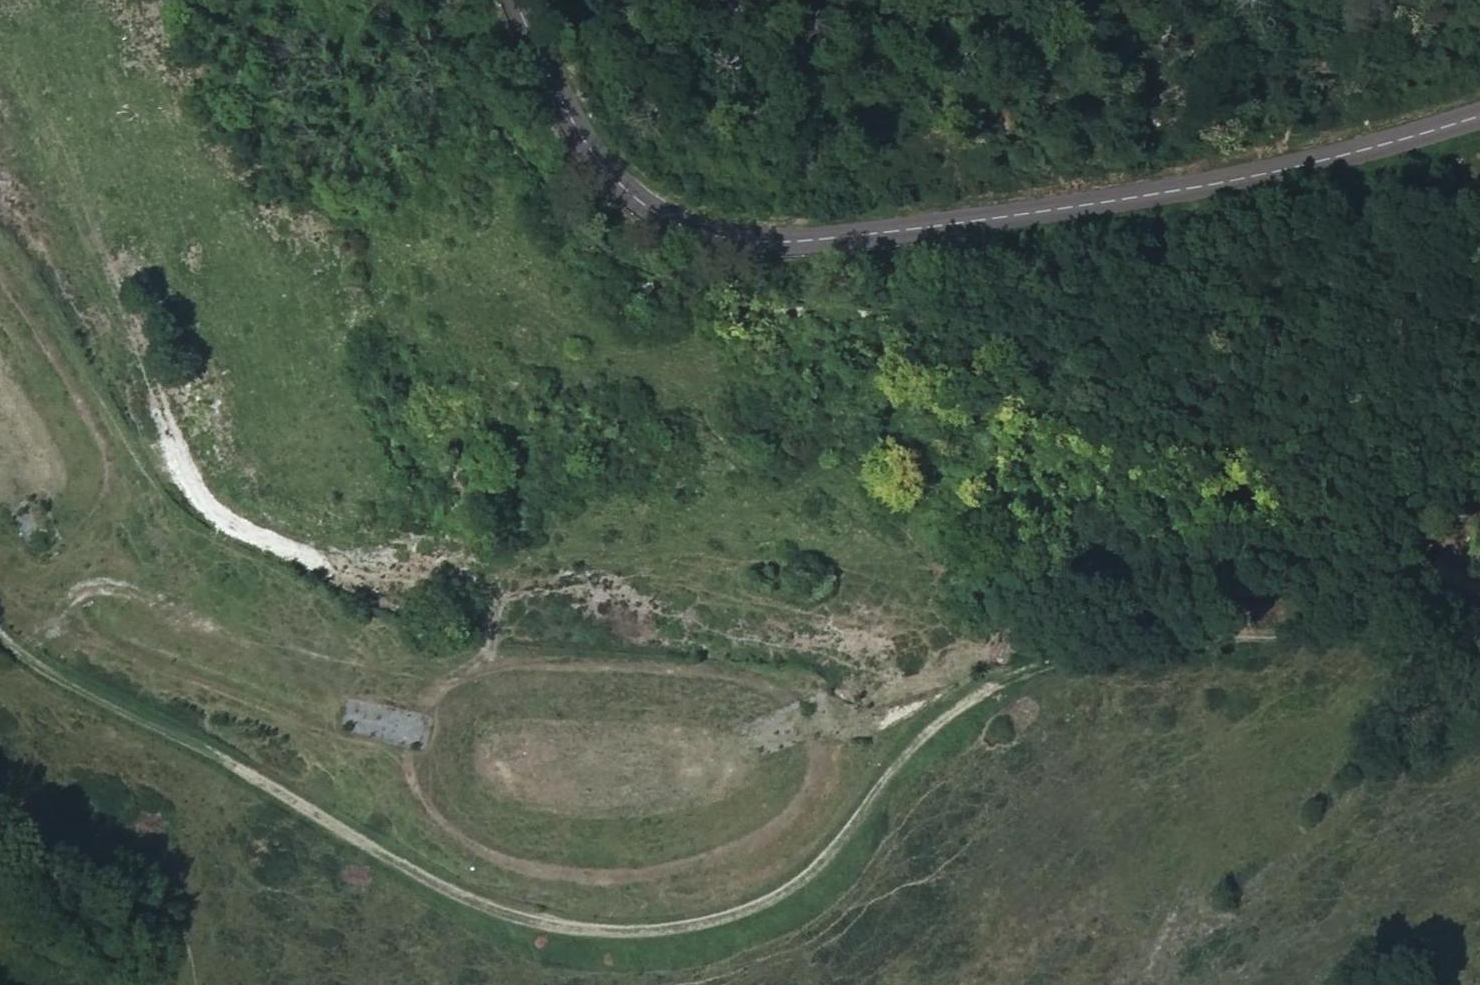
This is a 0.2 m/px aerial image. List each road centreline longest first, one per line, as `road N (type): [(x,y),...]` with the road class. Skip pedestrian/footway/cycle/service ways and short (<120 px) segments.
road 1 (track): [(1015,663),(930,720),(832,846),(790,883),(728,912),(656,926),(566,924),(481,903),(0,639)]
road 2 (tertiary): [(516,0),(558,92),(628,190),(660,210),(750,236),(819,242),(1033,211),(1252,197),(1479,139)]

